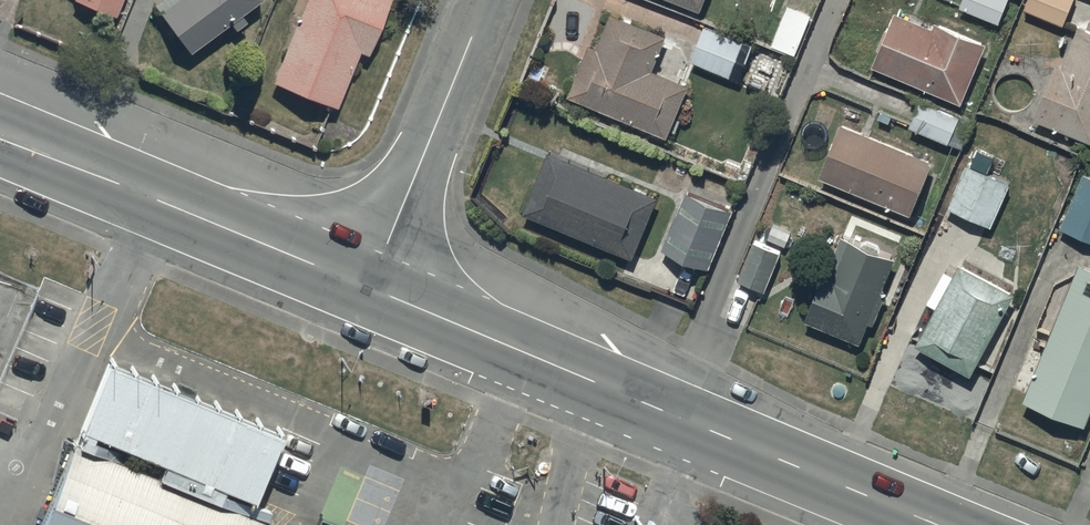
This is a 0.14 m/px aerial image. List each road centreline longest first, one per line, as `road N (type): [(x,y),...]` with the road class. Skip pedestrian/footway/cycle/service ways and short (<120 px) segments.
road 1 (secondary): [(380,295),(933,524)]
road 2 (secondary): [(0,133),(380,295)]
road 3 (residential): [(491,0),(380,295)]

